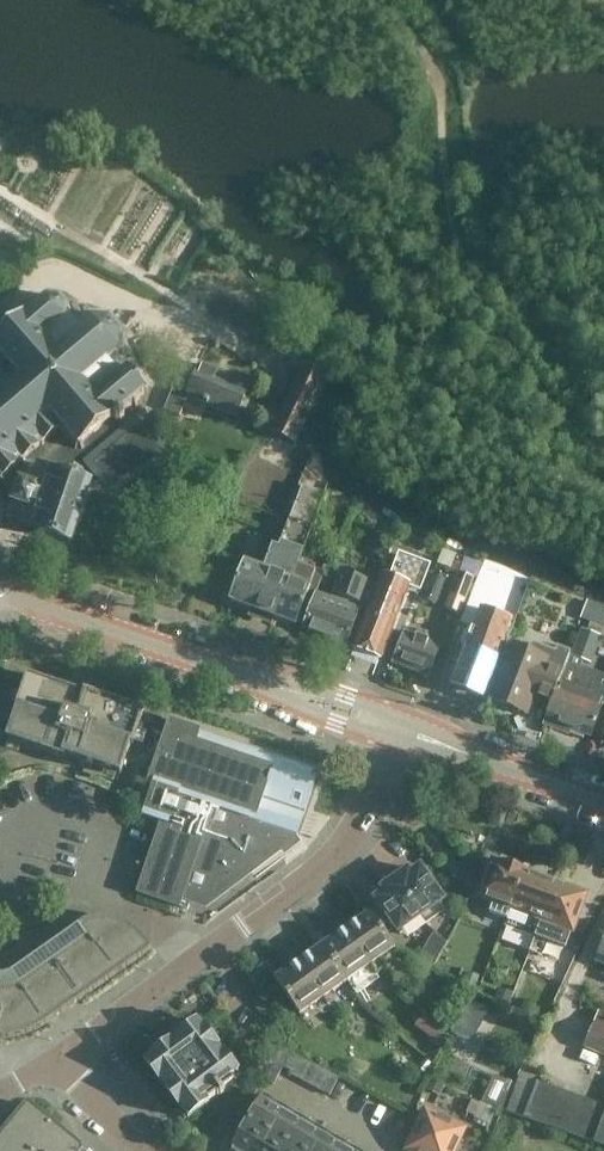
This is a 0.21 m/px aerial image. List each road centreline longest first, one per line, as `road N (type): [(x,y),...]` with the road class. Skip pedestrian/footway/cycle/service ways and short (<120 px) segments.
road 1 (residential): [(60,1061),(269,913),(359,832),(403,730)]
road 2 (tertiary): [(403,730),(0,593)]
road 3 (tertiary): [(603,803),(403,730)]
road 4 (residential): [(60,1061),(115,1124),(155,1150)]

